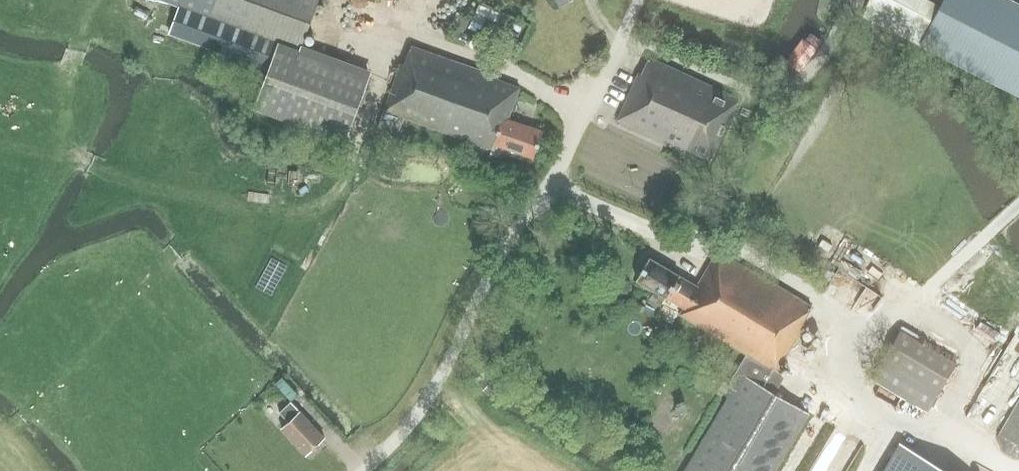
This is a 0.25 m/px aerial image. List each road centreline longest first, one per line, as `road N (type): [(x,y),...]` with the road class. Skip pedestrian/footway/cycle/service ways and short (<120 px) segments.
road 1 (unclassified): [(365,470),(410,425),(441,377),(623,36)]

